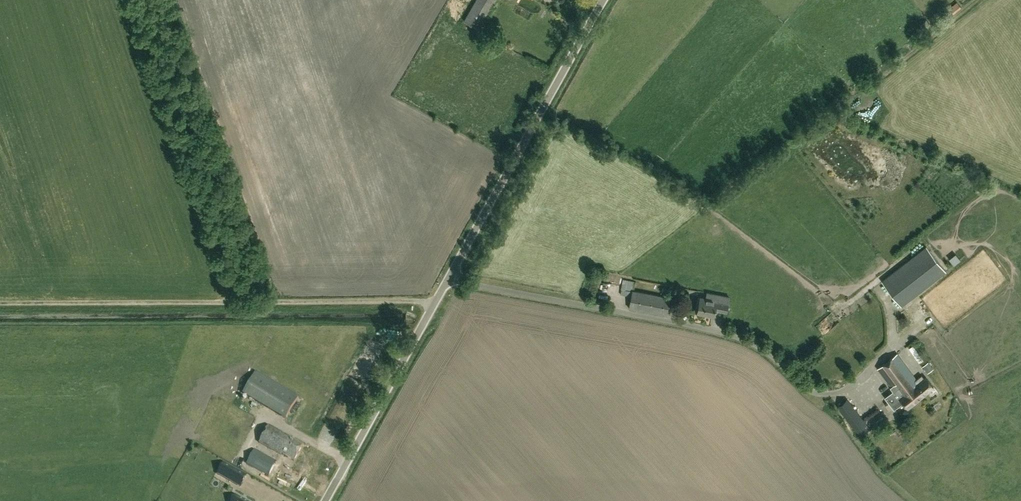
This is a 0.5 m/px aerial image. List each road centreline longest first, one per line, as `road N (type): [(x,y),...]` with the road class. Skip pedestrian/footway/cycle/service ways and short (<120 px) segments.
road 1 (unclassified): [(326,500),(602,0)]
road 2 (track): [(436,302),(0,305)]

